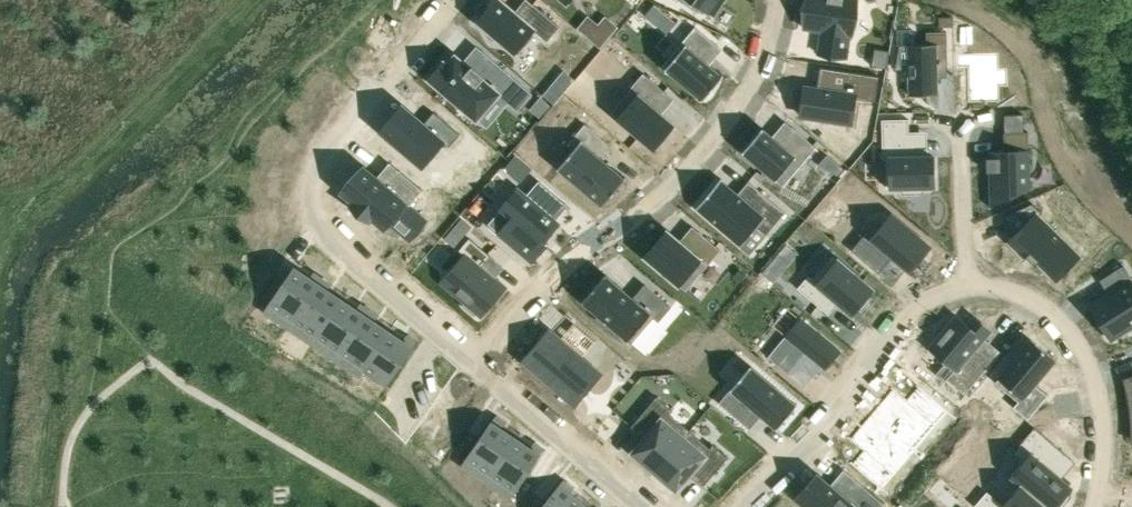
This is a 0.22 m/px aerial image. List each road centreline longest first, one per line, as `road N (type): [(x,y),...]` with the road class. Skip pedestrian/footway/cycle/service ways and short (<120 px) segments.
road 1 (residential): [(478,369),(330,242),(312,205),(319,161),(453,0)]
road 2 (residential): [(776,0),(762,62),(715,137),(653,202),(573,261),(521,312)]
road 3 (residential): [(969,286),(901,316),(812,443),(747,506)]
road 4 (residential): [(1100,494),(1105,433),(1083,350),(1040,301),(969,286)]
road 5 (residential): [(642,506),(478,369)]
road 6 (residential): [(969,286),(961,119)]

